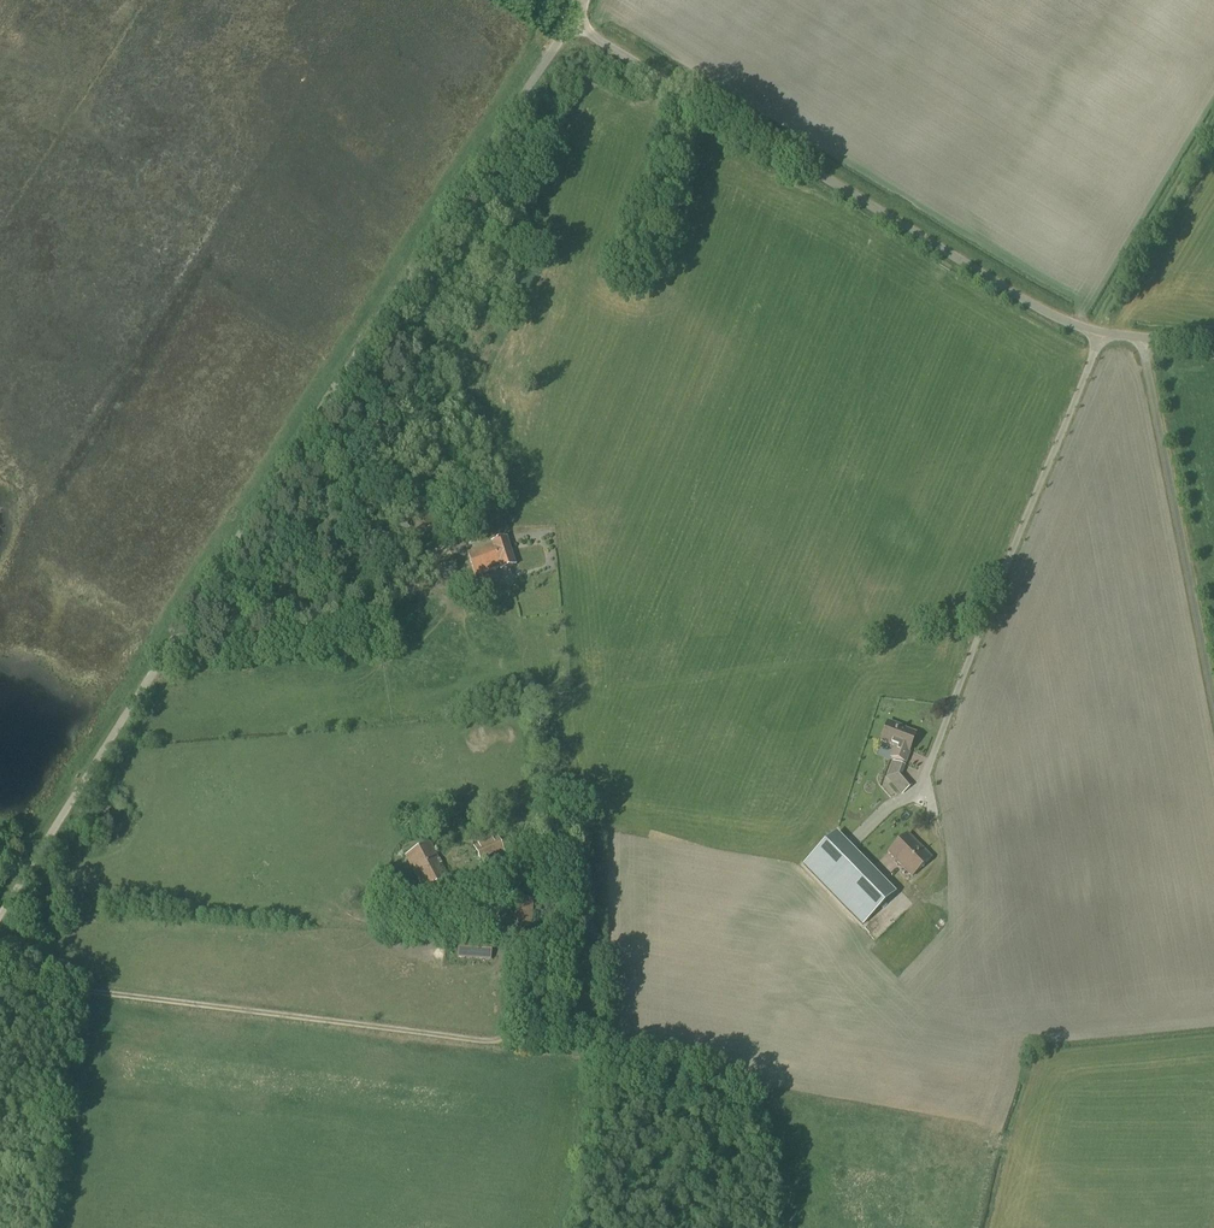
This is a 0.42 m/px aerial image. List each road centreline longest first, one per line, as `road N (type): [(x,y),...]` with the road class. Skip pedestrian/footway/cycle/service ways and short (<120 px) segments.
road 1 (unclassified): [(0,915),(569,23)]
road 2 (unclassified): [(569,23),(1066,322),(1102,335),(1213,344)]
road 3 (track): [(0,982),(484,1044),(507,1037)]
road 4 (track): [(1213,127),(1095,333)]

